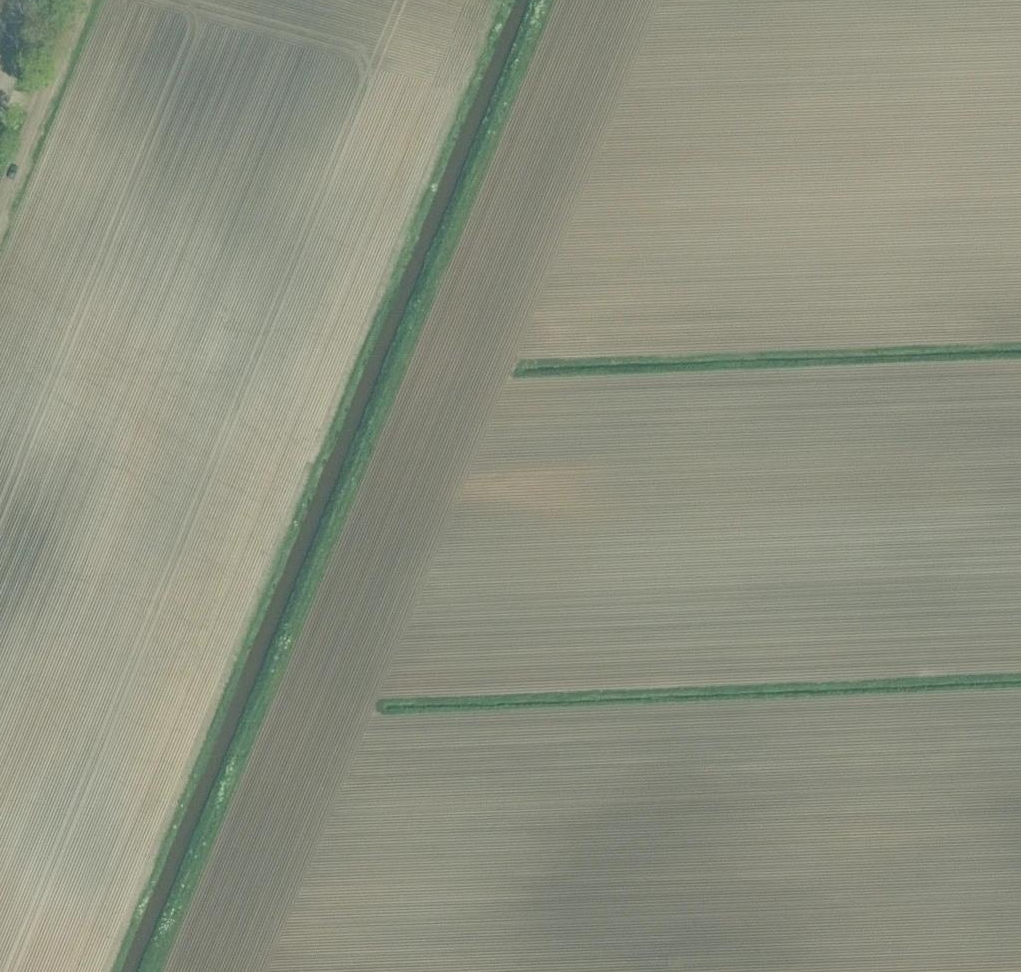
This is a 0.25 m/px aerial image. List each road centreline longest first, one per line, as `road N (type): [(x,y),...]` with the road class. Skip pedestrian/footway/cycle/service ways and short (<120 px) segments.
road 1 (unclassified): [(0,199),(82,0)]

